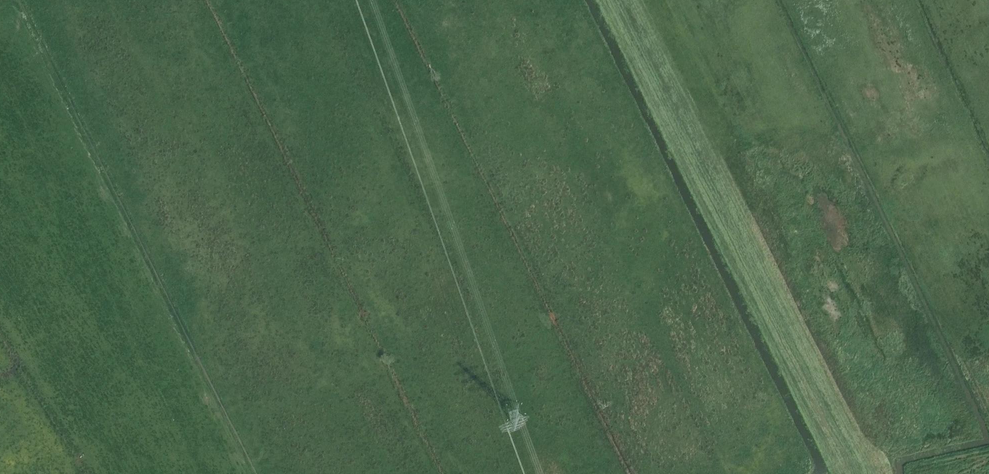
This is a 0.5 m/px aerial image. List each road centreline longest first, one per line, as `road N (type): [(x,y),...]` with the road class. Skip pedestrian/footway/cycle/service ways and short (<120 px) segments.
road 1 (track): [(623,0),(866,473)]

